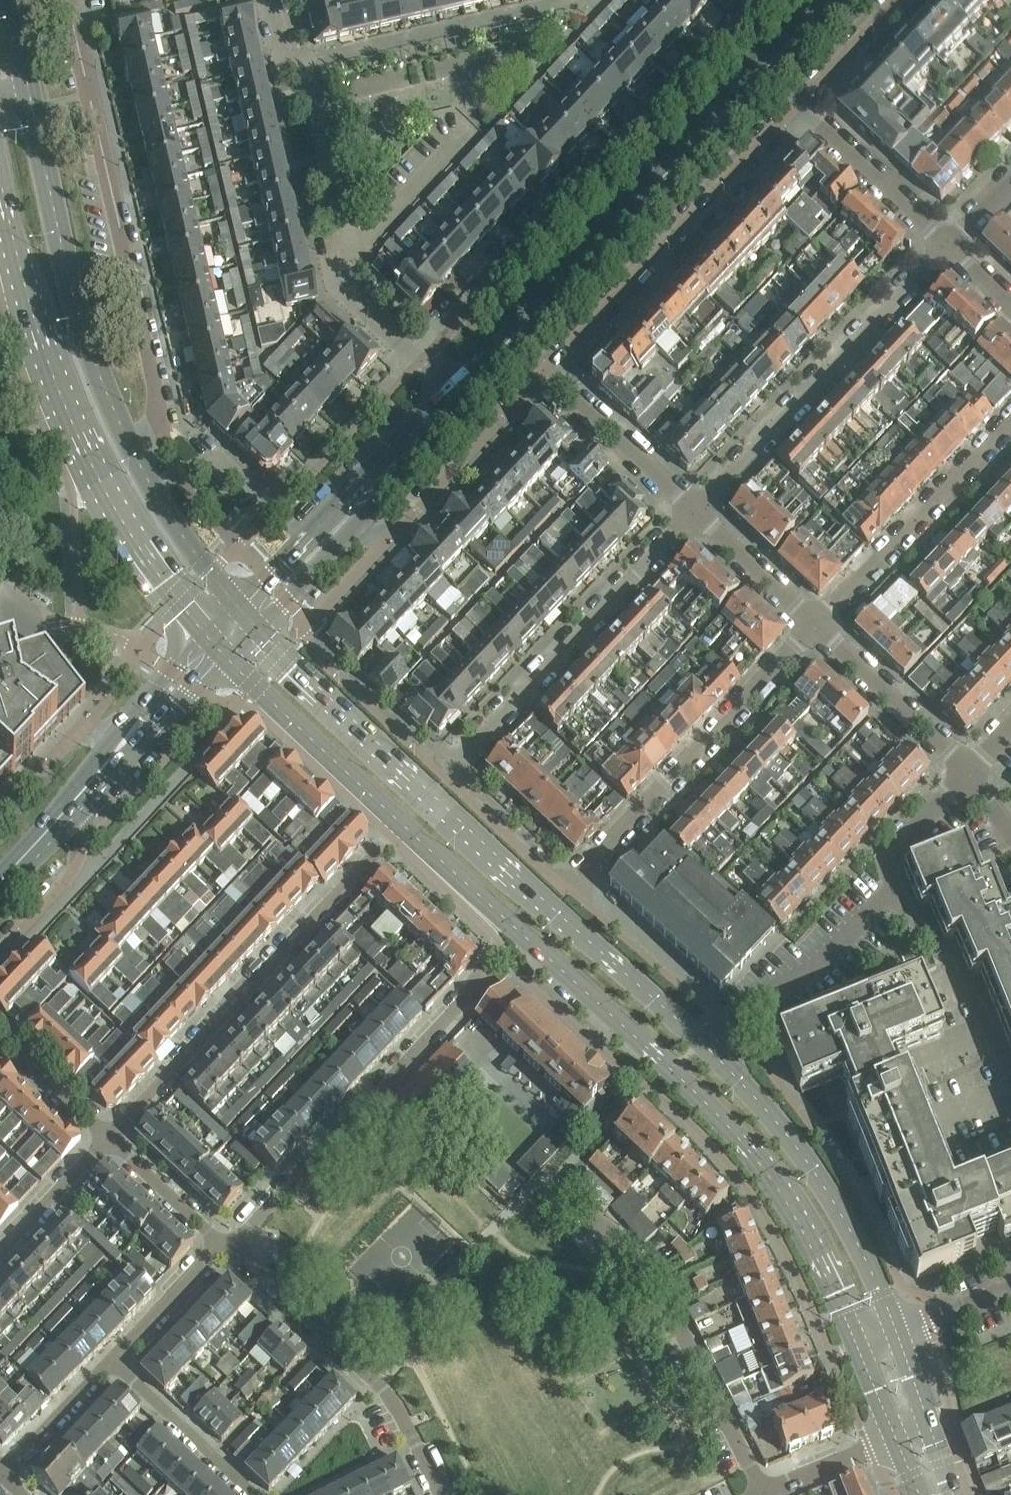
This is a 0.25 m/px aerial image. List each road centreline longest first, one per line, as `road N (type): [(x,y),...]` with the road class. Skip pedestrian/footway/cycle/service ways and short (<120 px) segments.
road 1 (residential): [(815,624),(571,887),(464,795),(444,775),(695,512)]
road 2 (secondary): [(402,824),(751,1153),(796,1216),(858,1351)]
road 3 (secondary): [(711,1052),(257,628)]
road 4 (tertiary): [(449,403),(828,0)]
road 5 (secondary): [(0,178),(31,307),(84,448),(123,523),(207,636)]
road 6 (residential): [(762,0),(419,363)]
road 7 (secondary): [(136,458),(73,296),(10,0)]
road 8 (unclassified): [(402,824),(109,1141)]
road 9 (residential): [(419,363),(328,281),(266,0)]
road 10 (residential): [(711,1052),(775,988),(845,943),(889,892),(886,859),(967,774)]
road 11 (residential): [(545,372),(798,104)]
road 12 (residential): [(695,512),(946,246)]
road 13 (residential): [(222,1245),(243,1234),(474,986)]
road 14 (secondary): [(898,1335),(831,1197),(711,1052)]
road 15 (residential): [(439,1494),(388,1397),(263,1269),(222,1245)]
road 16 (tertiary): [(449,403),(401,437),(238,606)]
road 17 (residential): [(815,624),(1010,417)]
road 18 (residential): [(129,268),(67,0)]
road 19 (residential): [(350,533),(397,529),(545,372)]
road 20 (secondary): [(227,658),(402,824)]
road 21 (residential): [(967,774),(815,624)]
road 22 (residential): [(695,512),(545,372)]
road 23 (residential): [(946,246),(798,104)]
road 24 (residential): [(254,1494),(112,1359)]
road 25 (unclassified): [(136,458),(154,411),(129,268)]
road 26 (tertiary): [(92,795),(227,658)]
road 27 (residential): [(0,950),(71,875),(92,795)]
road 28 (secondary): [(238,606),(136,458)]
road 29 (residential): [(815,624),(695,512)]
road 30 (tertiary): [(350,533),(449,403)]
road 31 (residential): [(4,1475),(112,1359)]
road 32 (residential): [(112,1359),(222,1245)]
road 33 (residential): [(222,1245),(109,1141)]
road 34 (unclassified): [(0,1250),(106,1139)]
road 35 (residential): [(118,731),(75,733),(0,813)]
road 36 (residential): [(106,1139),(0,1033)]
road 37 (residential): [(798,104),(896,0)]
road 38 (tertiary): [(257,628),(350,533)]
road 39 (tertiary): [(207,636),(118,731)]
road 40 (residential): [(898,1335),(1010,1288)]

